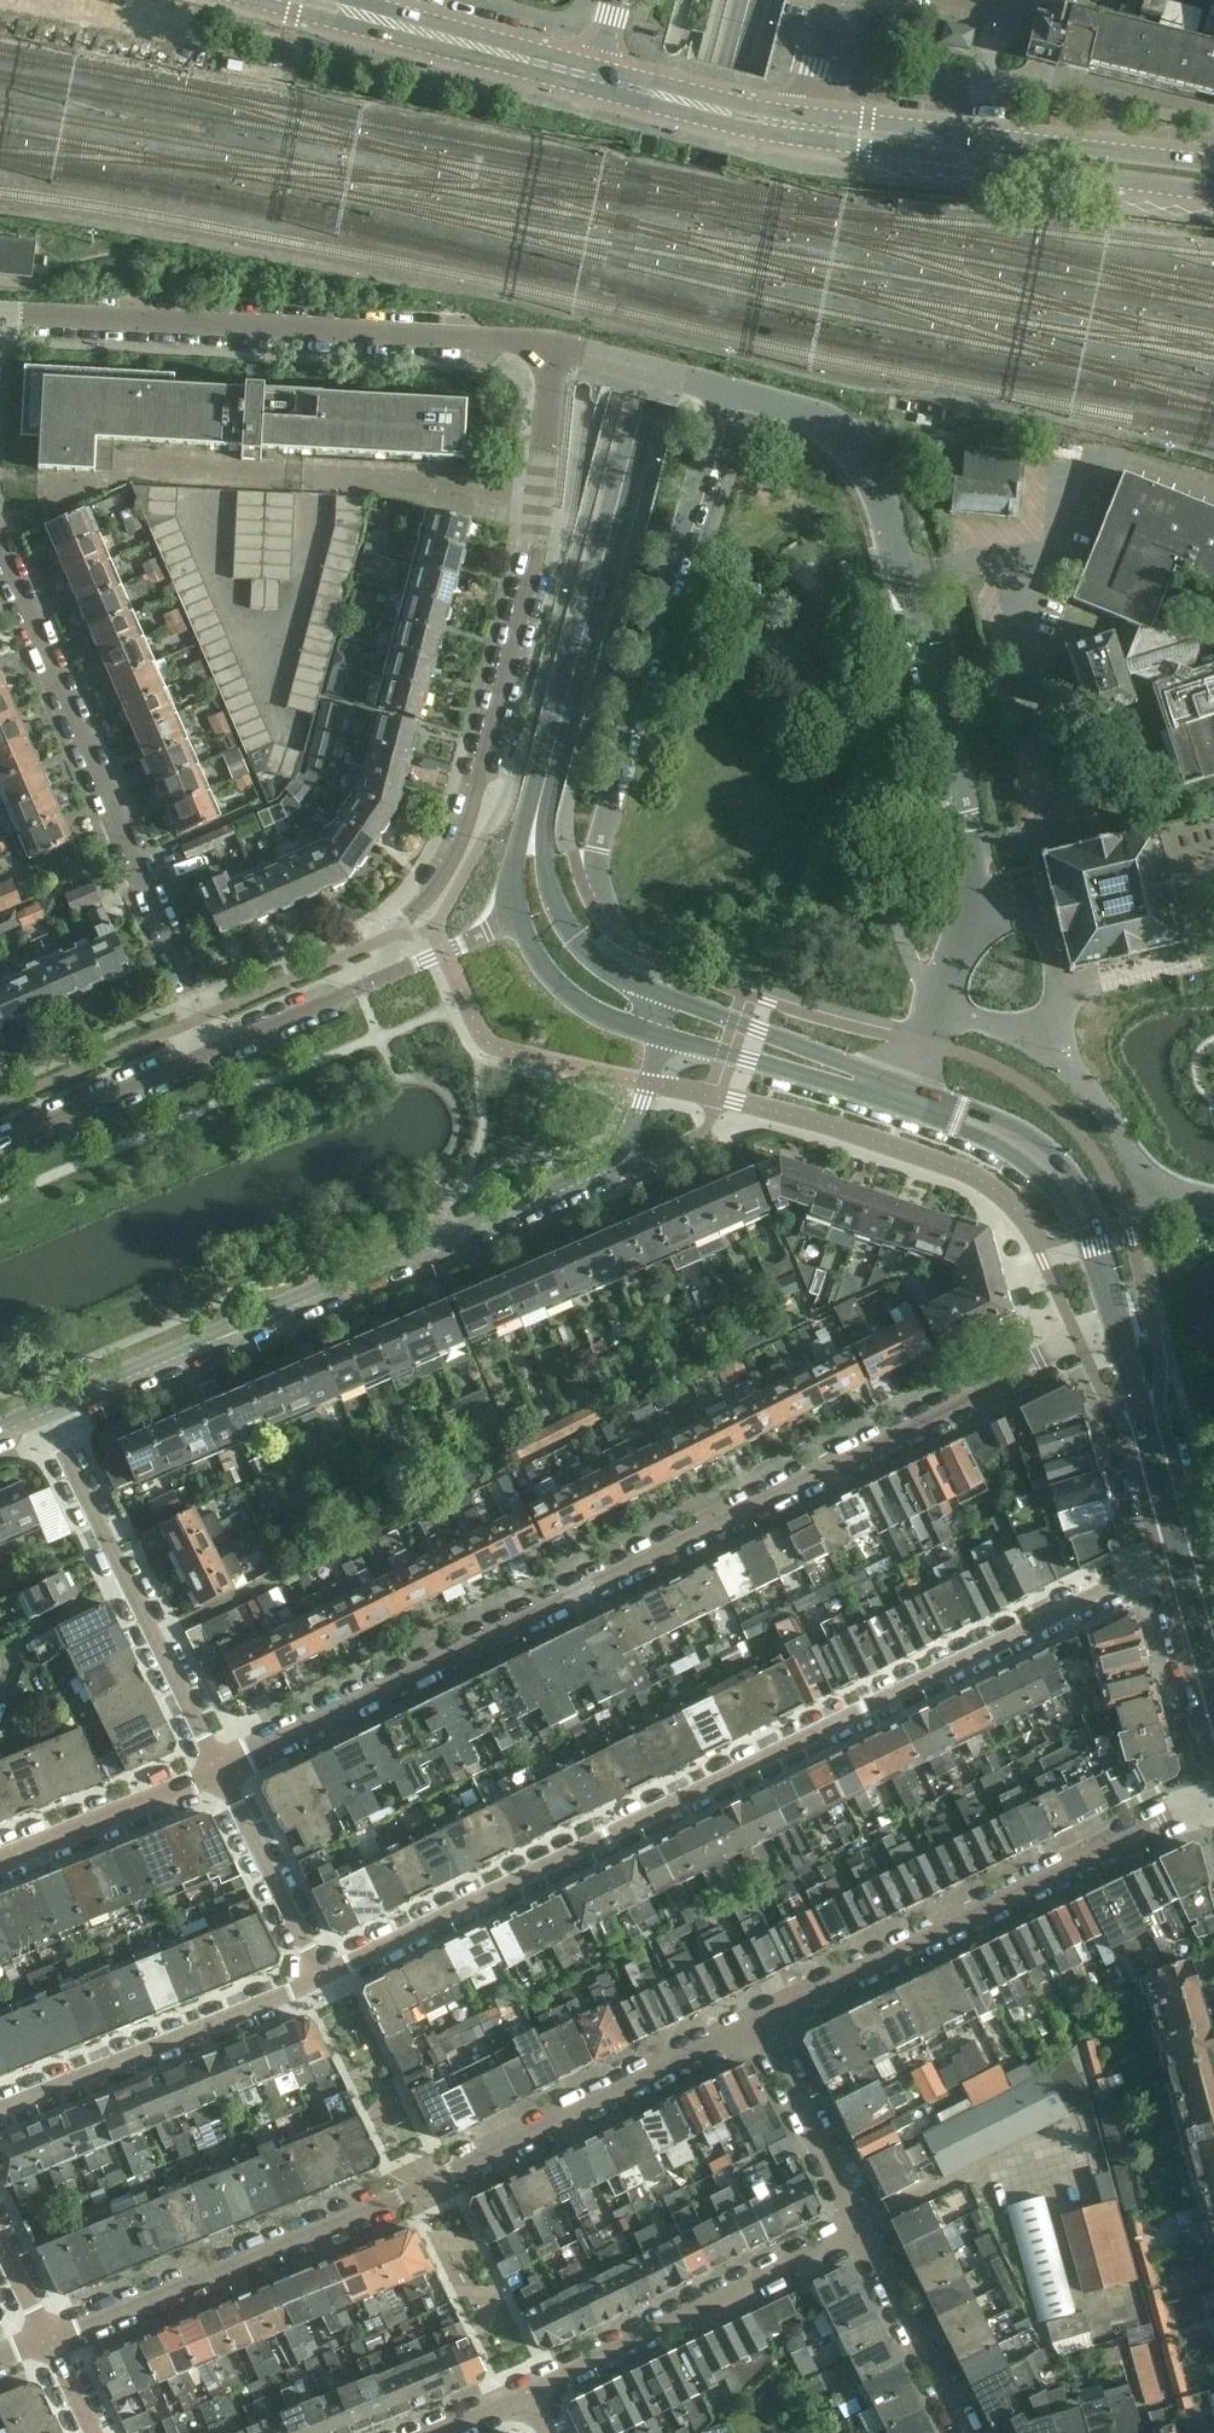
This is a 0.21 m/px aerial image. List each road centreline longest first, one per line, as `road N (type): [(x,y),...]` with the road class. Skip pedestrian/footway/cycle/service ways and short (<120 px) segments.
road 1 (residential): [(220,1772),(1119,1329)]
road 2 (residential): [(1124,1580),(321,1985)]
road 3 (secondary): [(537,807),(749,0)]
road 4 (unclassified): [(910,1097),(964,897),(970,846),(939,681),(883,495),(855,452),(829,431),(725,398)]
road 5 (residential): [(48,2340),(426,2189),(764,2019)]
road 6 (secondary): [(52,1413),(610,1162),(628,1145),(664,1038)]
road 7 (residential): [(551,351),(538,533),(473,793),(461,839),(400,934),(392,972)]
road 8 (unclassified): [(650,992),(603,893),(598,847),(725,398)]
road 9 (residential): [(0,540),(215,1049)]
road 10 (residential): [(0,315),(551,351)]
road 11 (residential): [(764,2019),(1213,1802)]
road 12 (secondary): [(793,142),(1213,195)]
road 13 (residential): [(1213,162),(801,104)]
road 14 (residential): [(52,1413),(220,1772)]
road 15 (secondary): [(230,0),(596,95)]
road 16 (residential): [(533,2387),(870,2235)]
road 17 (residential): [(0,2110),(321,1985)]
road 18 (tertiary): [(1119,1329),(1069,1187),(1035,1152),(910,1097)]
road 19 (tertiary): [(874,1085),(848,1063),(650,992)]
road 20 (residential): [(870,2235),(764,2019)]
road 21 (tertiary): [(1178,1559),(1119,1329)]
road 22 (residential): [(0,1858),(220,1772)]
road 23 (residential): [(321,1985),(220,1772)]
road 24 (secondary): [(215,1049),(0,1142)]
road 25 (secondary): [(650,992),(601,967),(571,937),(552,894),(537,807)]
road 26 (residential): [(964,2432),(870,2235)]
road 27 (tertiary): [(664,1038),(838,1088),(874,1085)]
road 28 (secondary): [(596,95),(793,142)]
road 29 (secondary): [(520,918),(538,960),(575,999),(664,1038)]
road 30 (secondary): [(392,972),(215,1049)]
road 31 (unclassified): [(725,398),(551,351)]
road 32 (secondary): [(520,918),(392,972)]
road 33 (tertiary): [(1213,1691),(1178,1559)]

